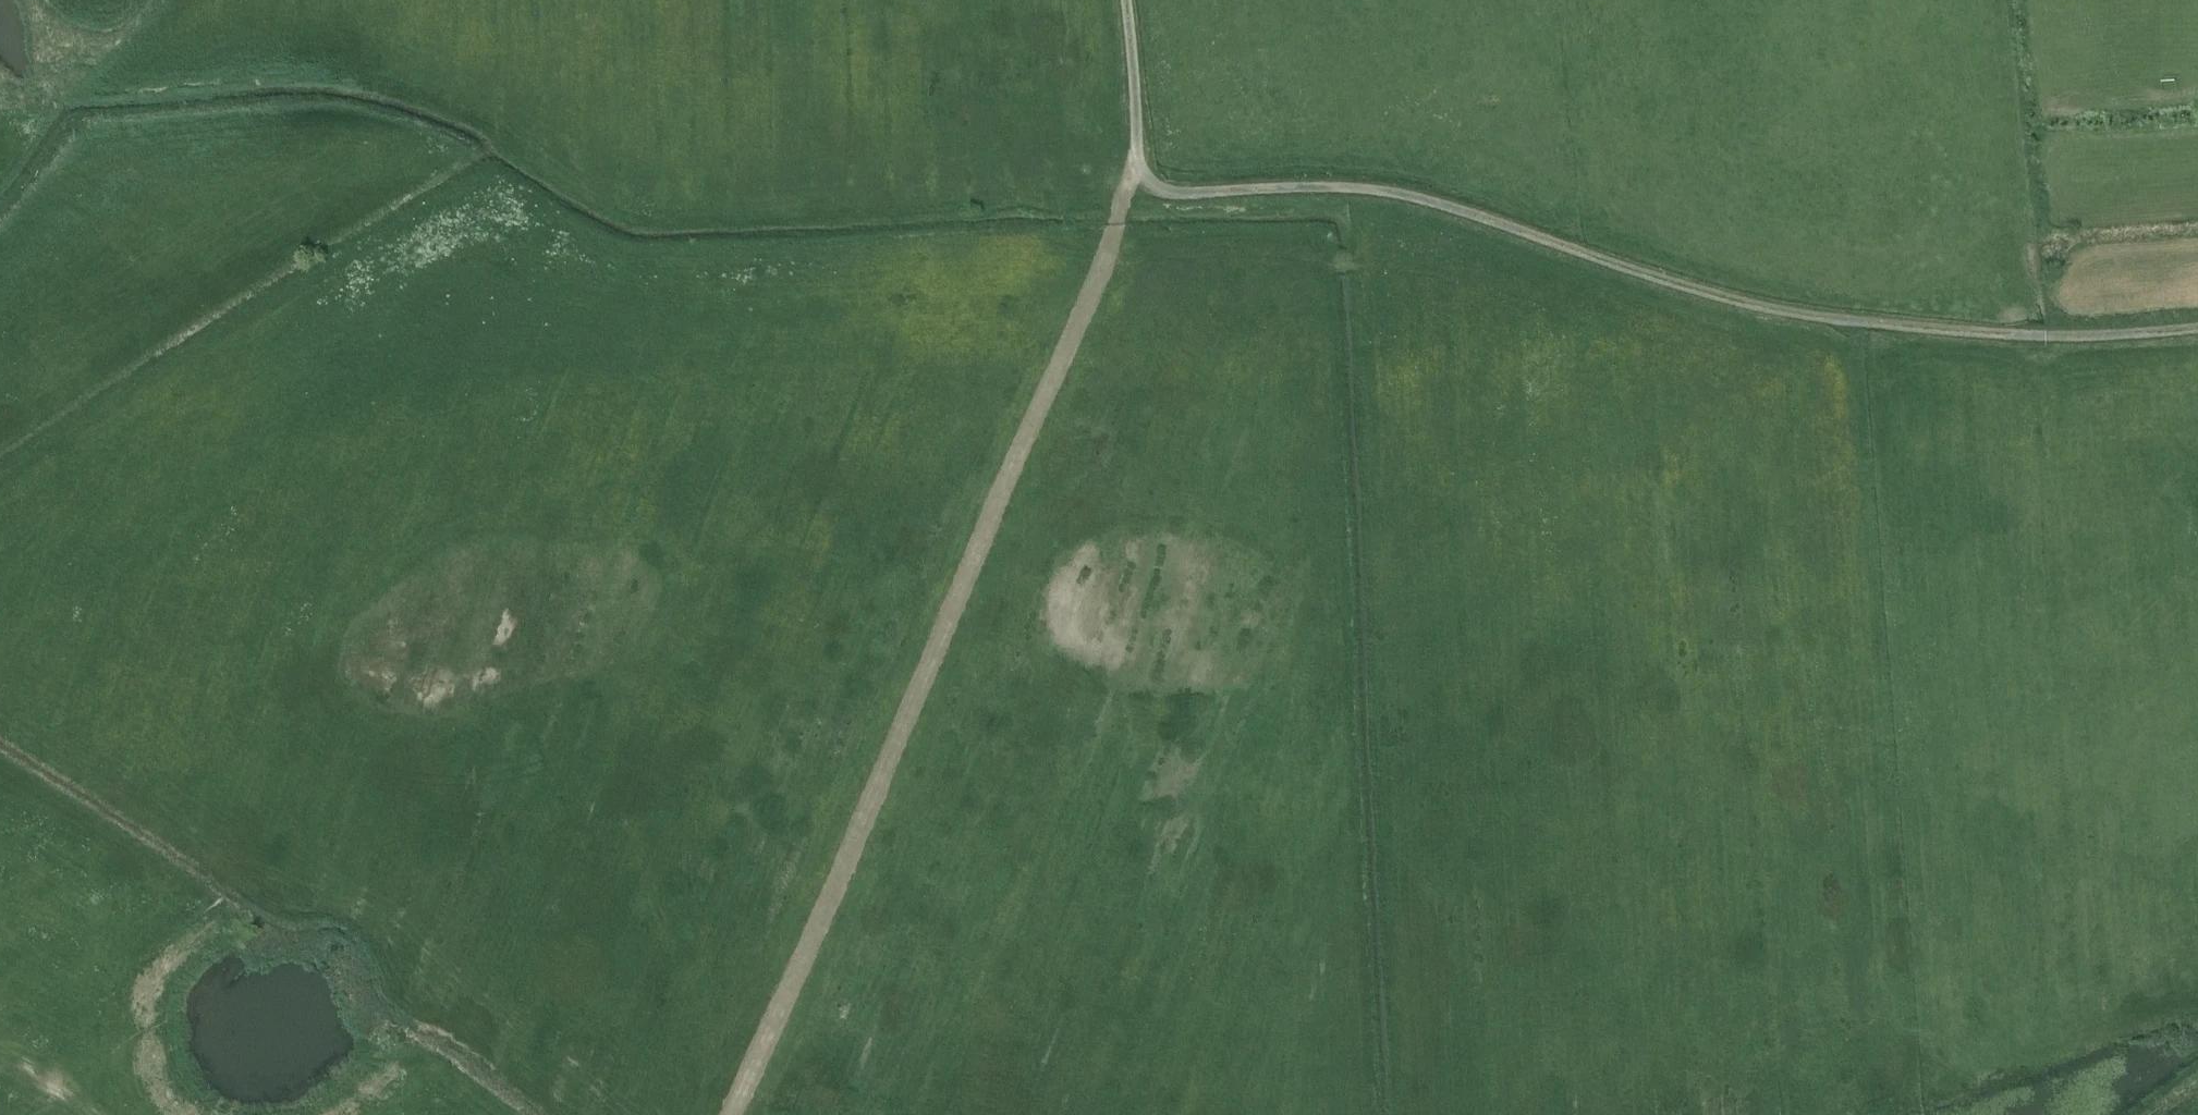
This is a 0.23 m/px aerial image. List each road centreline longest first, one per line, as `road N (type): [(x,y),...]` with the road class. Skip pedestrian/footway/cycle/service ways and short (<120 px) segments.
road 1 (track): [(2197,329),(2008,338),(1713,302),(1431,205),(1355,188),(1144,196),(1123,0)]
road 2 (track): [(1144,196),(1119,198),(1115,242),(736,1114)]

